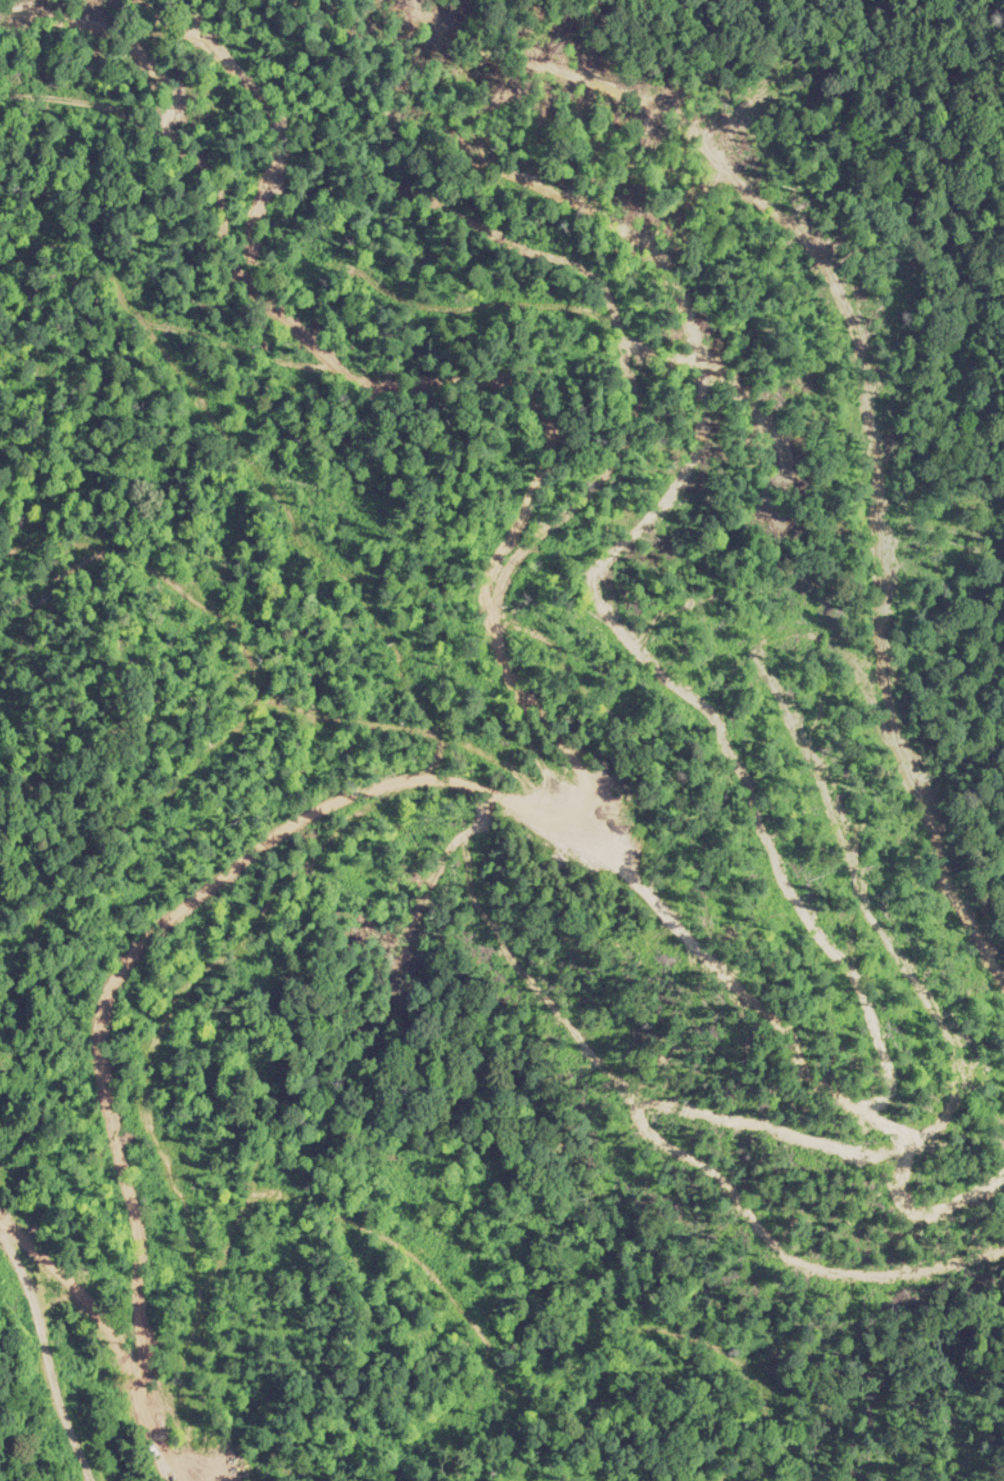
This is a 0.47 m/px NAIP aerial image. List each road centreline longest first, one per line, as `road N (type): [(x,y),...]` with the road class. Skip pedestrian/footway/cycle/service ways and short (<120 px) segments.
road 1 (residential): [(142,1480),(99,1422),(0,1138)]

